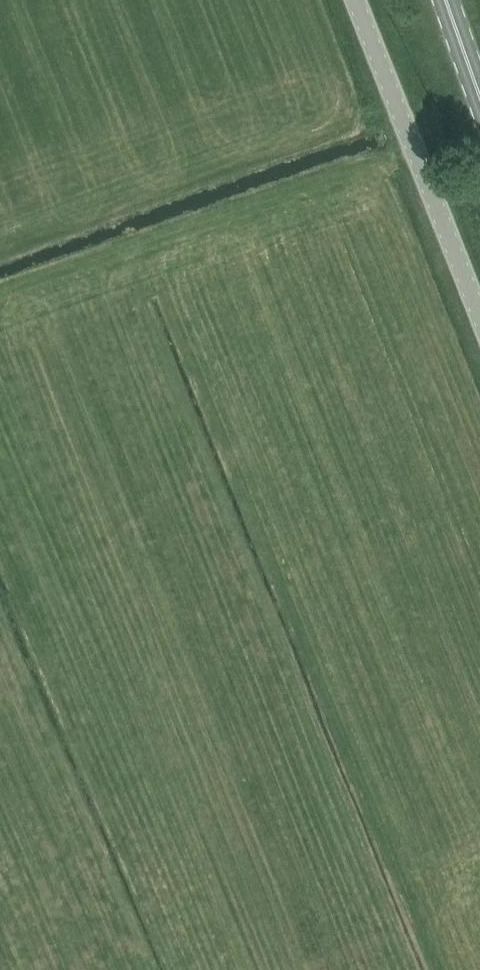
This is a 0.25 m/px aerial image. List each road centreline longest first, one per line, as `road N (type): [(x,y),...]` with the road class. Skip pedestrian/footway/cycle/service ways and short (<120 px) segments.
road 1 (unclassified): [(479,318),(355,0)]

